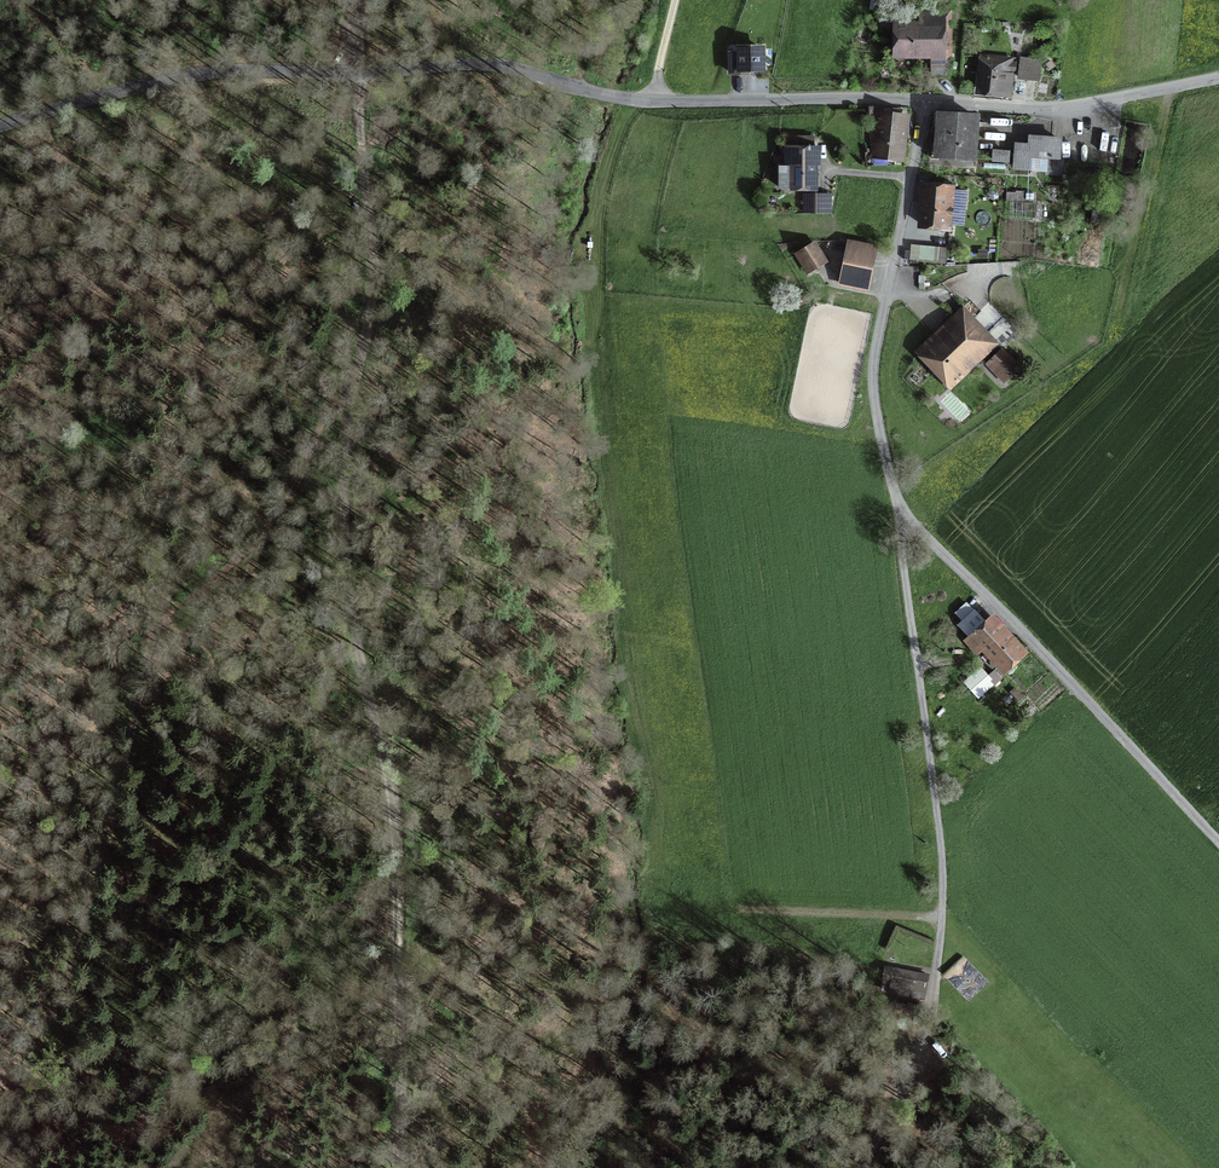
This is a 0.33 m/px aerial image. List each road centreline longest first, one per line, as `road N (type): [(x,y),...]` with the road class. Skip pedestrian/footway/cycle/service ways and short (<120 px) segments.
road 1 (track): [(357,0),(372,292),(348,398),(344,517),(402,884),(397,1167)]
road 2 (unclassified): [(0,126),(194,74),(495,69),(633,102),(918,93)]
road 3 (unclassified): [(1218,847),(928,539),(897,494),(875,429),(873,368),(917,149),(918,93)]
road 4 (track): [(5,1167),(13,1106),(100,843),(151,625),(281,506),(329,410),(348,398)]
road 5 (track): [(897,494),(938,813),(942,916),(935,1004),(860,1167)]
road 6 (unclassified): [(918,93),(1066,112),(1218,79)]
road 7 (track): [(0,439),(31,433),(109,444),(145,481),(162,554),(162,616)]

